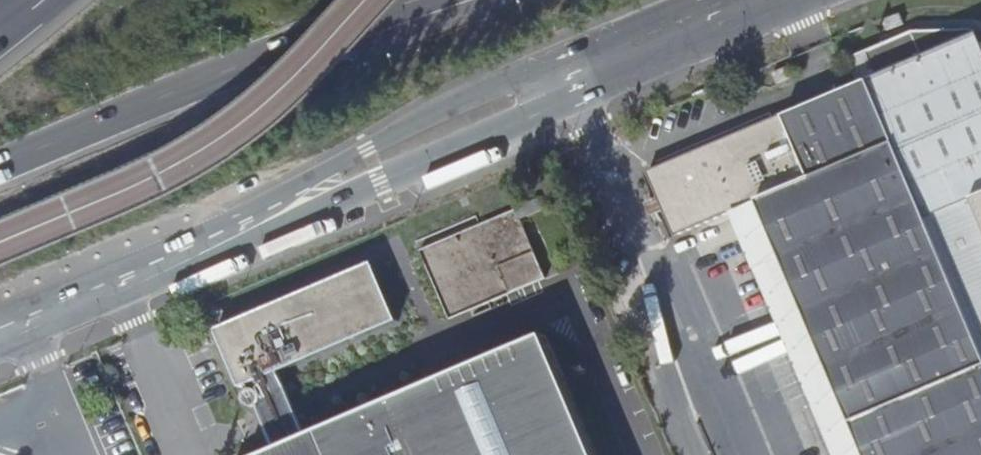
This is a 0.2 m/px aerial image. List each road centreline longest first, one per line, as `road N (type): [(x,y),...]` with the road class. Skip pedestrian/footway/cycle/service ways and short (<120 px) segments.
road 1 (secondary): [(222,245),(800,0)]
road 2 (secondary): [(706,0),(368,149),(222,245)]
road 3 (motorway): [(0,166),(415,0)]
road 4 (secondary): [(0,339),(222,245)]

